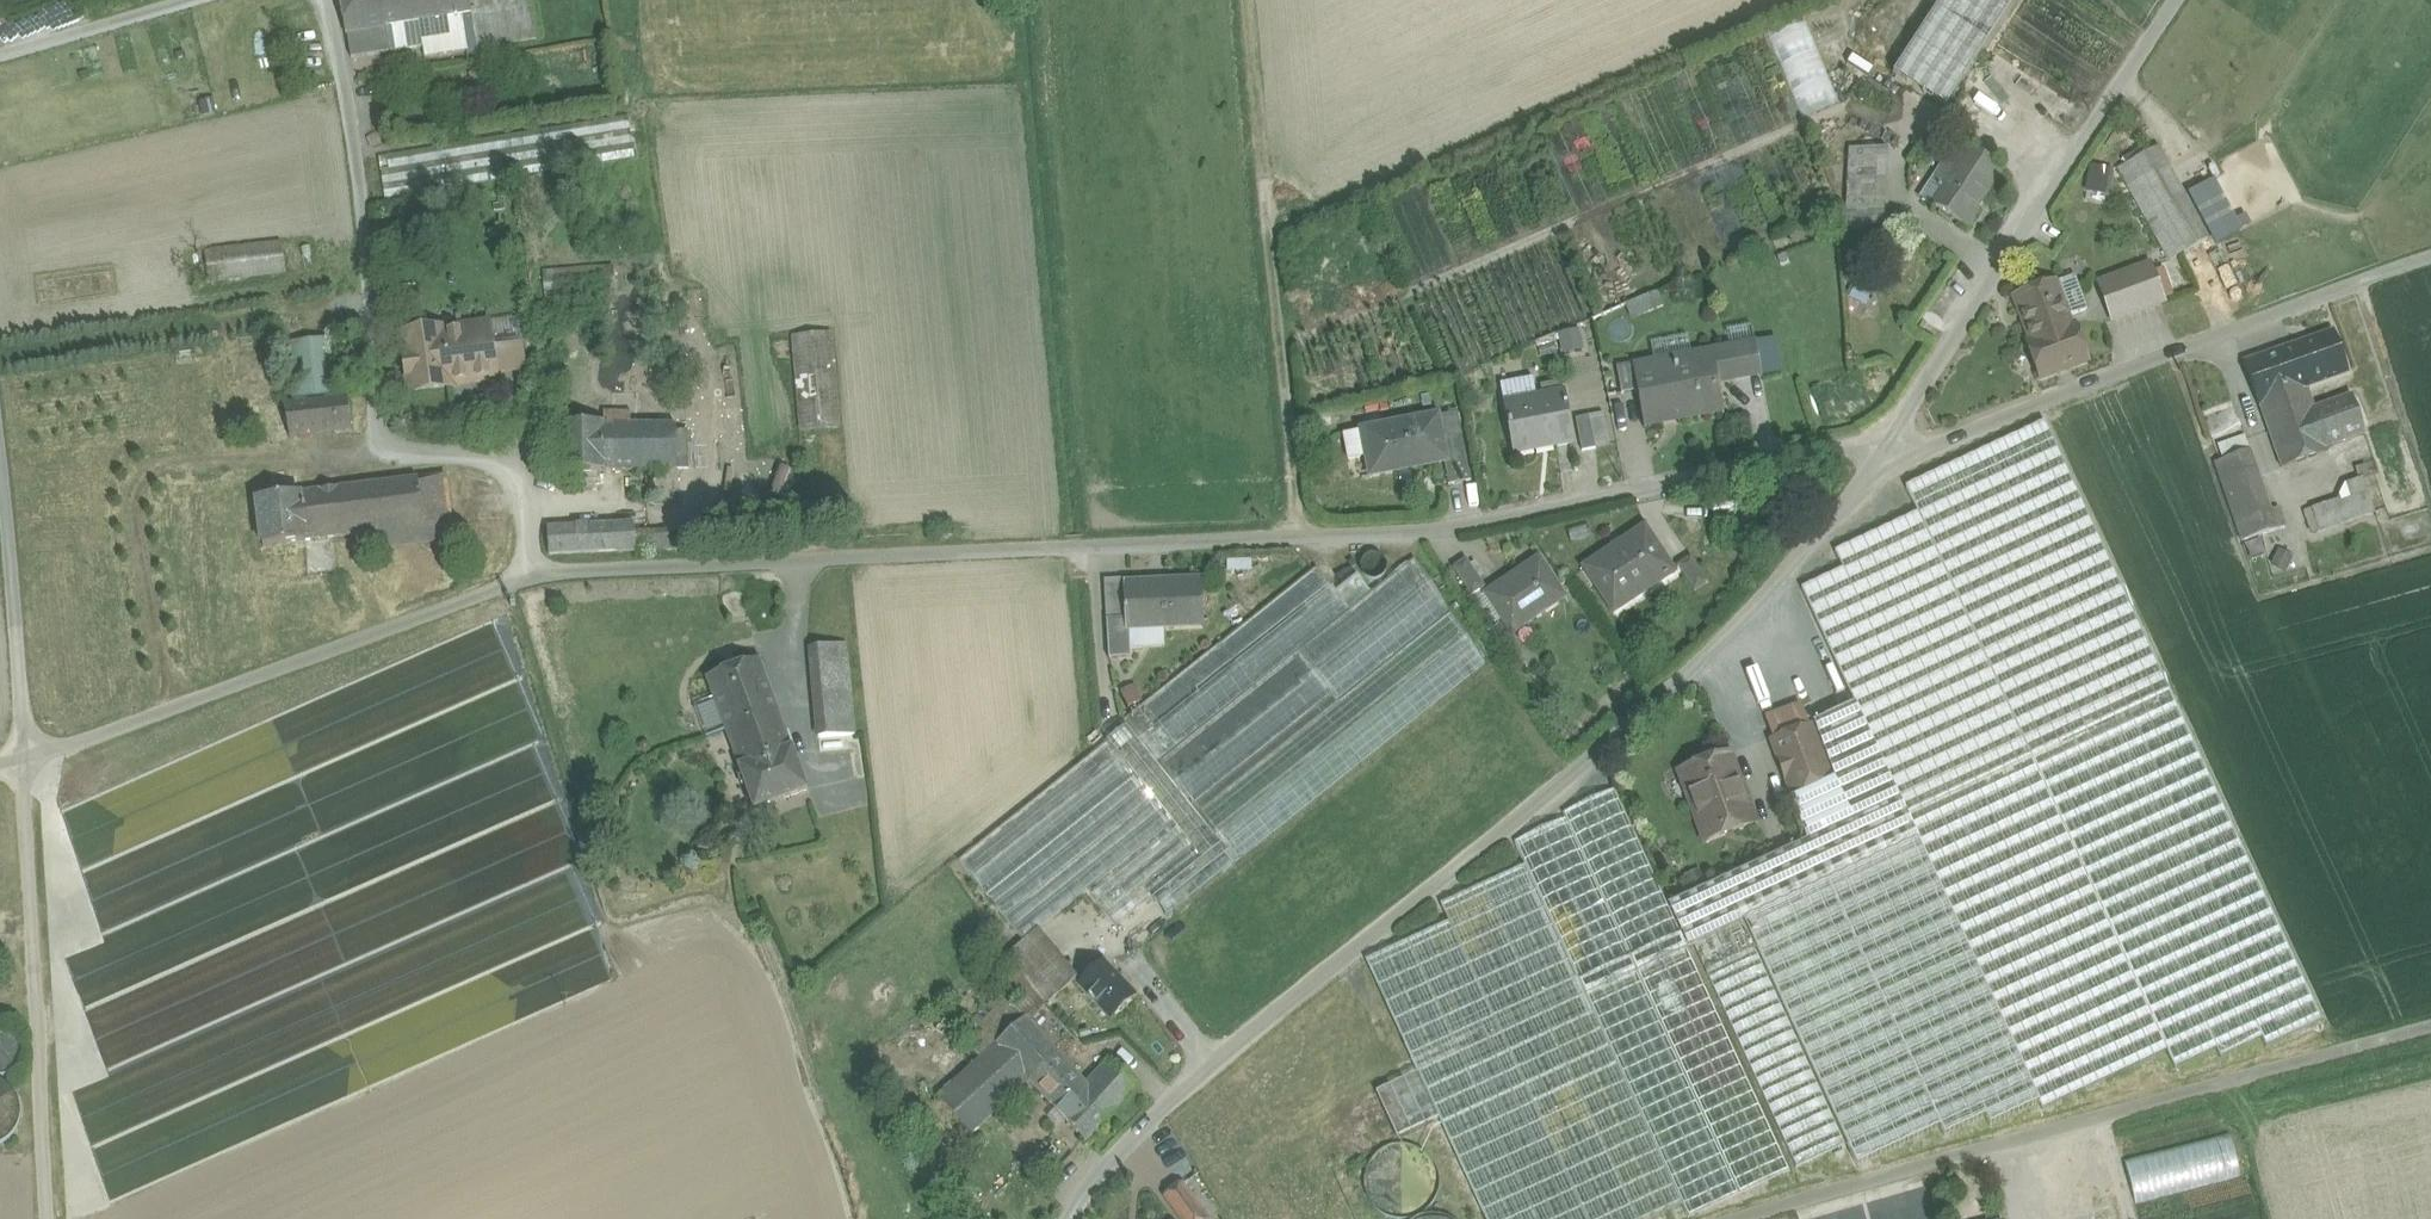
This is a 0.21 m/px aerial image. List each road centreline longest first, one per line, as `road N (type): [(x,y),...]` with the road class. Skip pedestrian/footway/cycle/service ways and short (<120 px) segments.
road 1 (unclassified): [(529,576),(1450,527),(1886,442)]
road 2 (unclassified): [(1077,1218),(1121,1147),(1732,632),(1886,442)]
road 3 (unclassified): [(1753,1218),(2089,1114),(2430,1023)]
road 4 (residential): [(329,0),(364,210),(379,442),(499,456),(527,485),(529,576)]
road 5 (unclassified): [(1886,442),(1937,438),(2430,260)]
road 6 (unclassified): [(24,760),(529,576)]
road 7 (unclassified): [(1886,442),(2178,0)]
road 8 (unclassified): [(24,760),(42,1218)]
road 9 (unclassified): [(0,444),(24,760)]
road 10 (residential): [(0,54),(187,0)]

